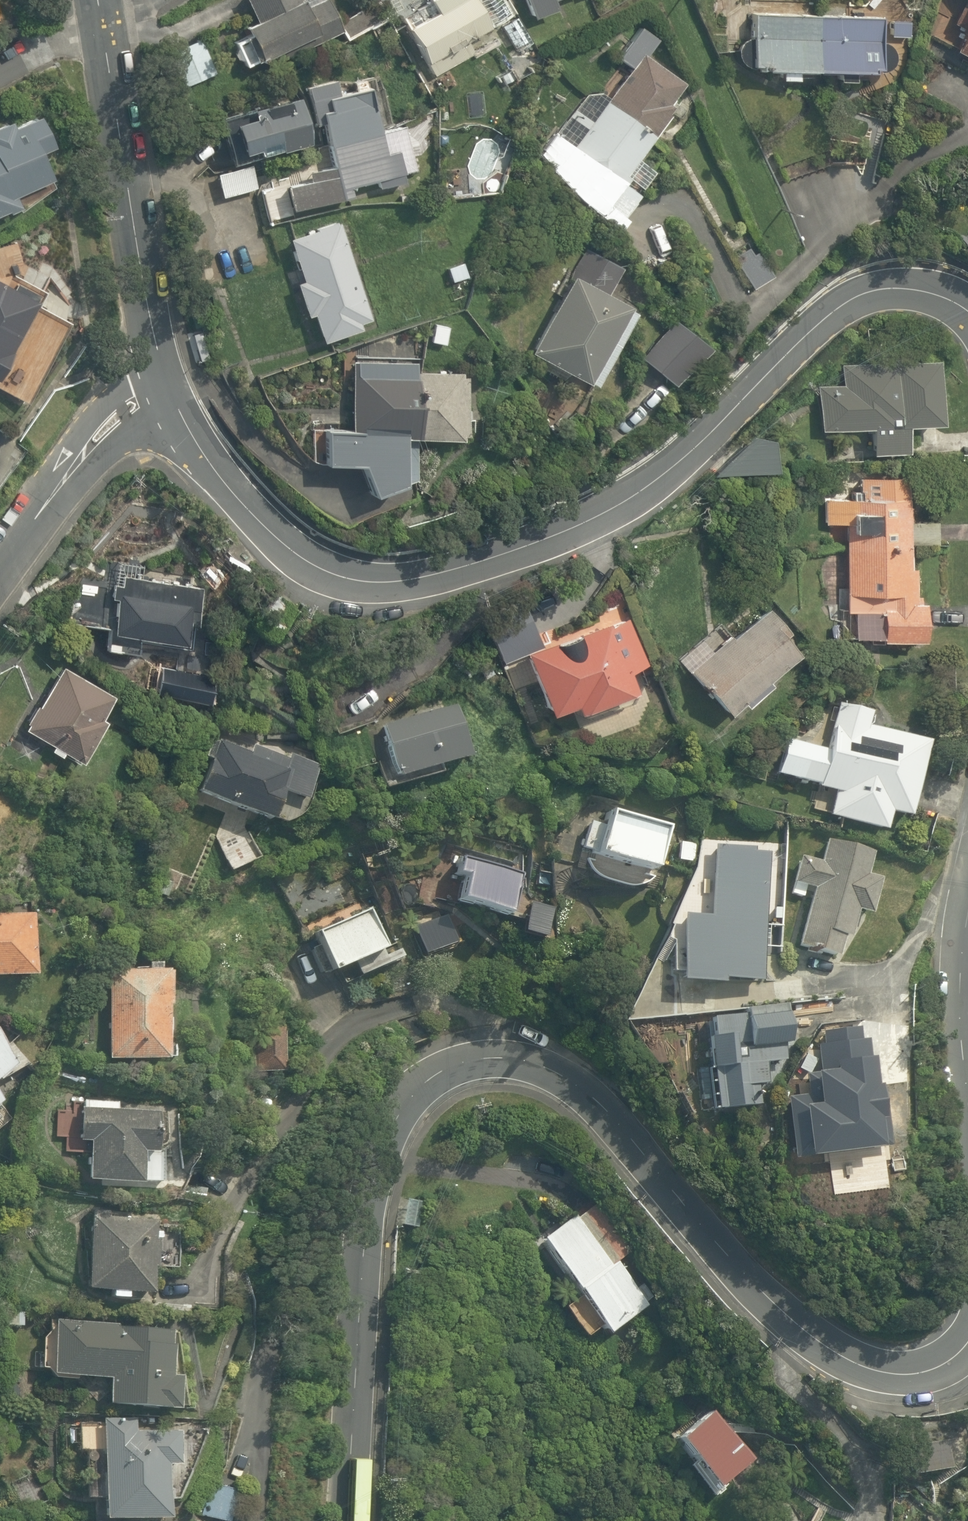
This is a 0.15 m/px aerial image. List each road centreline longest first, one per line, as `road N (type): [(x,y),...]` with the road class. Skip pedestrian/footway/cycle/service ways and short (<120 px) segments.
road 1 (residential): [(967,1340),(959,1354),(903,1376),(837,1355),(780,1310),(619,1121),(575,1083),(521,1065),(466,1065),(421,1092),(384,1161),(365,1260),(348,1520)]
road 2 (residential): [(177,397),(213,466),(304,563),(327,577),(379,583),(433,578),(607,517),(687,460),(860,296),(896,289),(967,312)]
road 3 (residential): [(109,20),(136,236),(177,397)]
road 4 (residential): [(177,397),(123,416),(84,453),(0,565)]
road 5 (residential): [(967,916),(960,1005),(967,1091)]
road 6 (residential): [(109,20),(0,76)]

